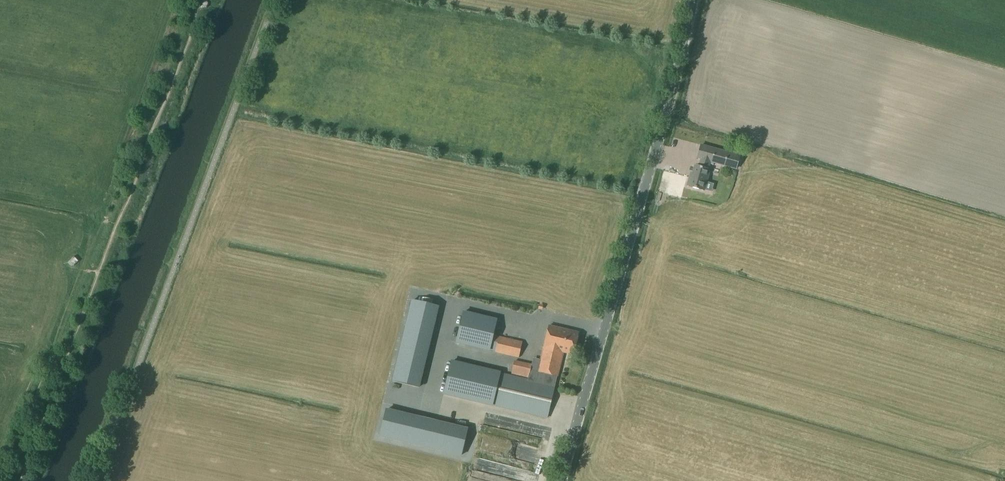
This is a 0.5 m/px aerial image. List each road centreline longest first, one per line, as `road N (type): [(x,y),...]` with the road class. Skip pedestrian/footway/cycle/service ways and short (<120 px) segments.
road 1 (tertiary): [(564,480),(695,0)]
road 2 (track): [(90,208),(100,227),(4,480)]

